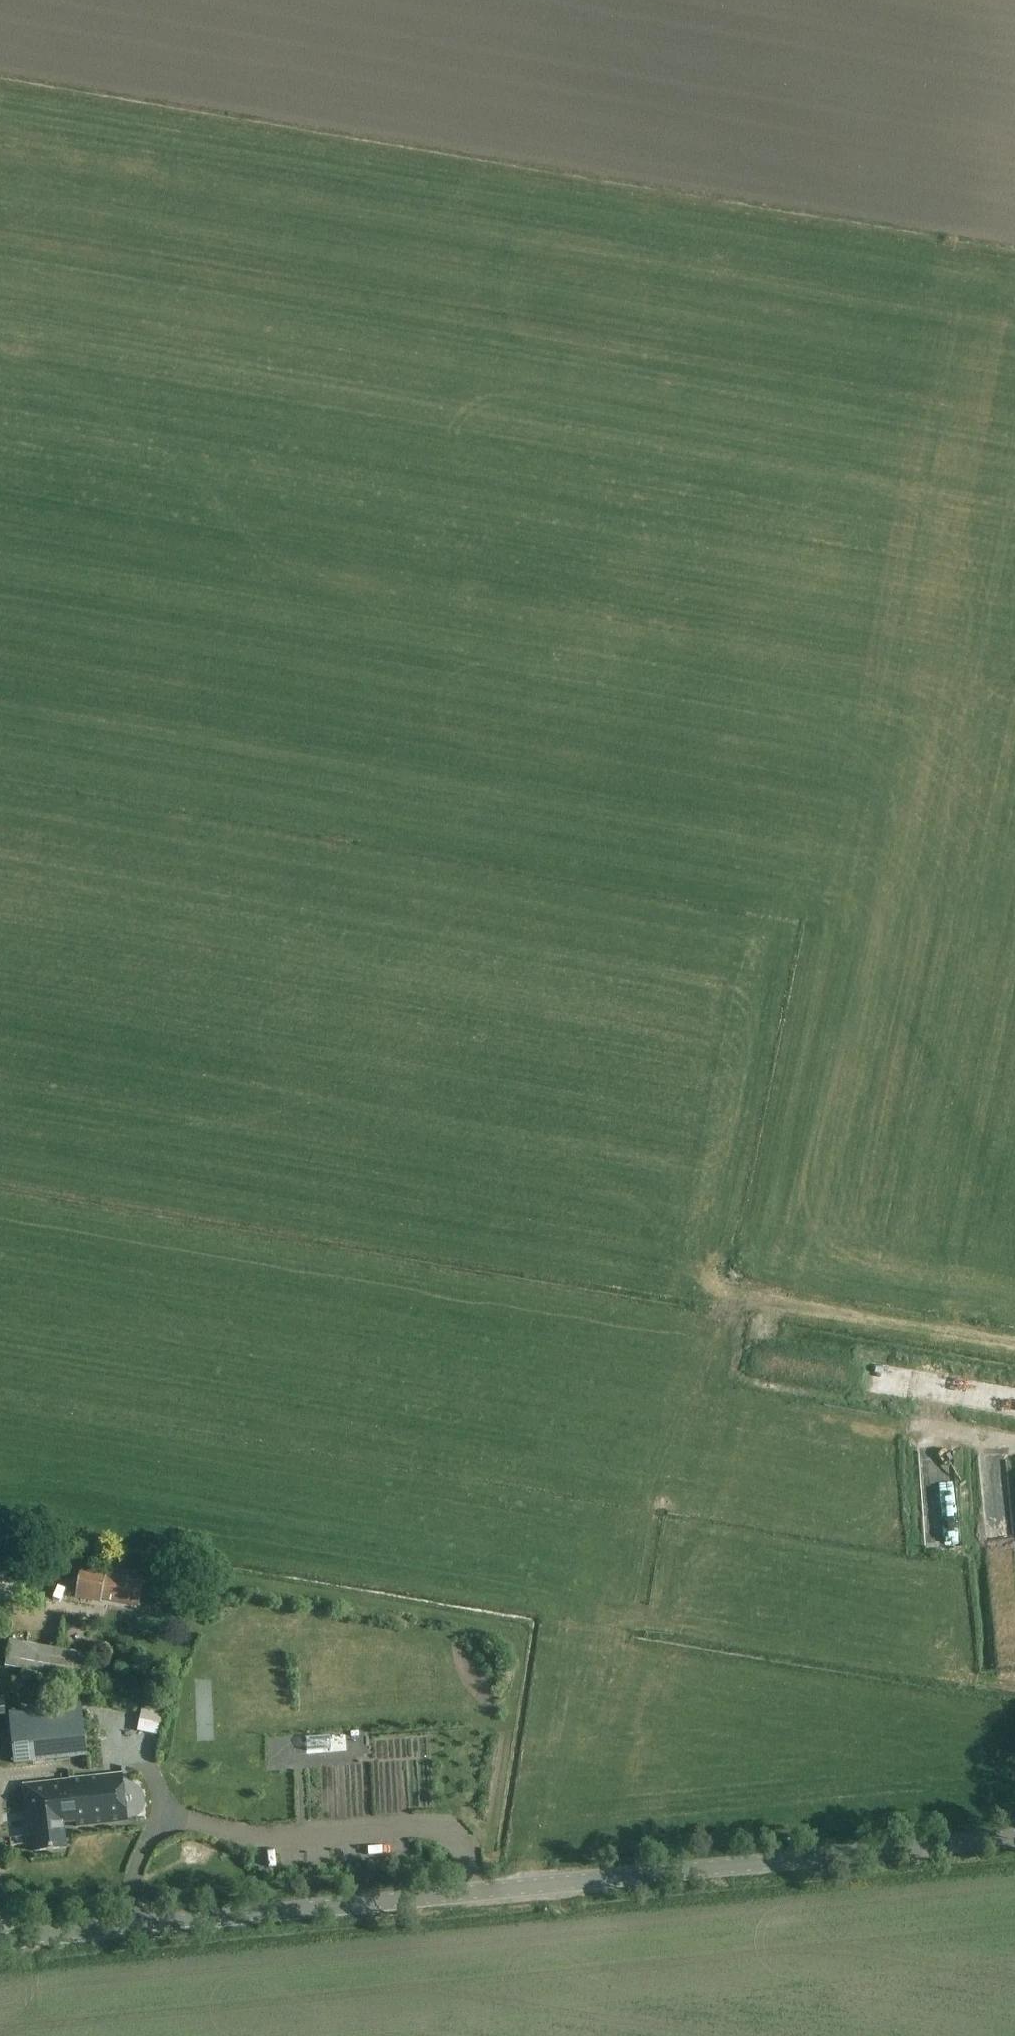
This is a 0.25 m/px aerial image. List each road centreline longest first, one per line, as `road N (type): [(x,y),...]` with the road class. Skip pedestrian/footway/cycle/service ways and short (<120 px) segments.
road 1 (tertiary): [(1014,1838),(0,1941)]

